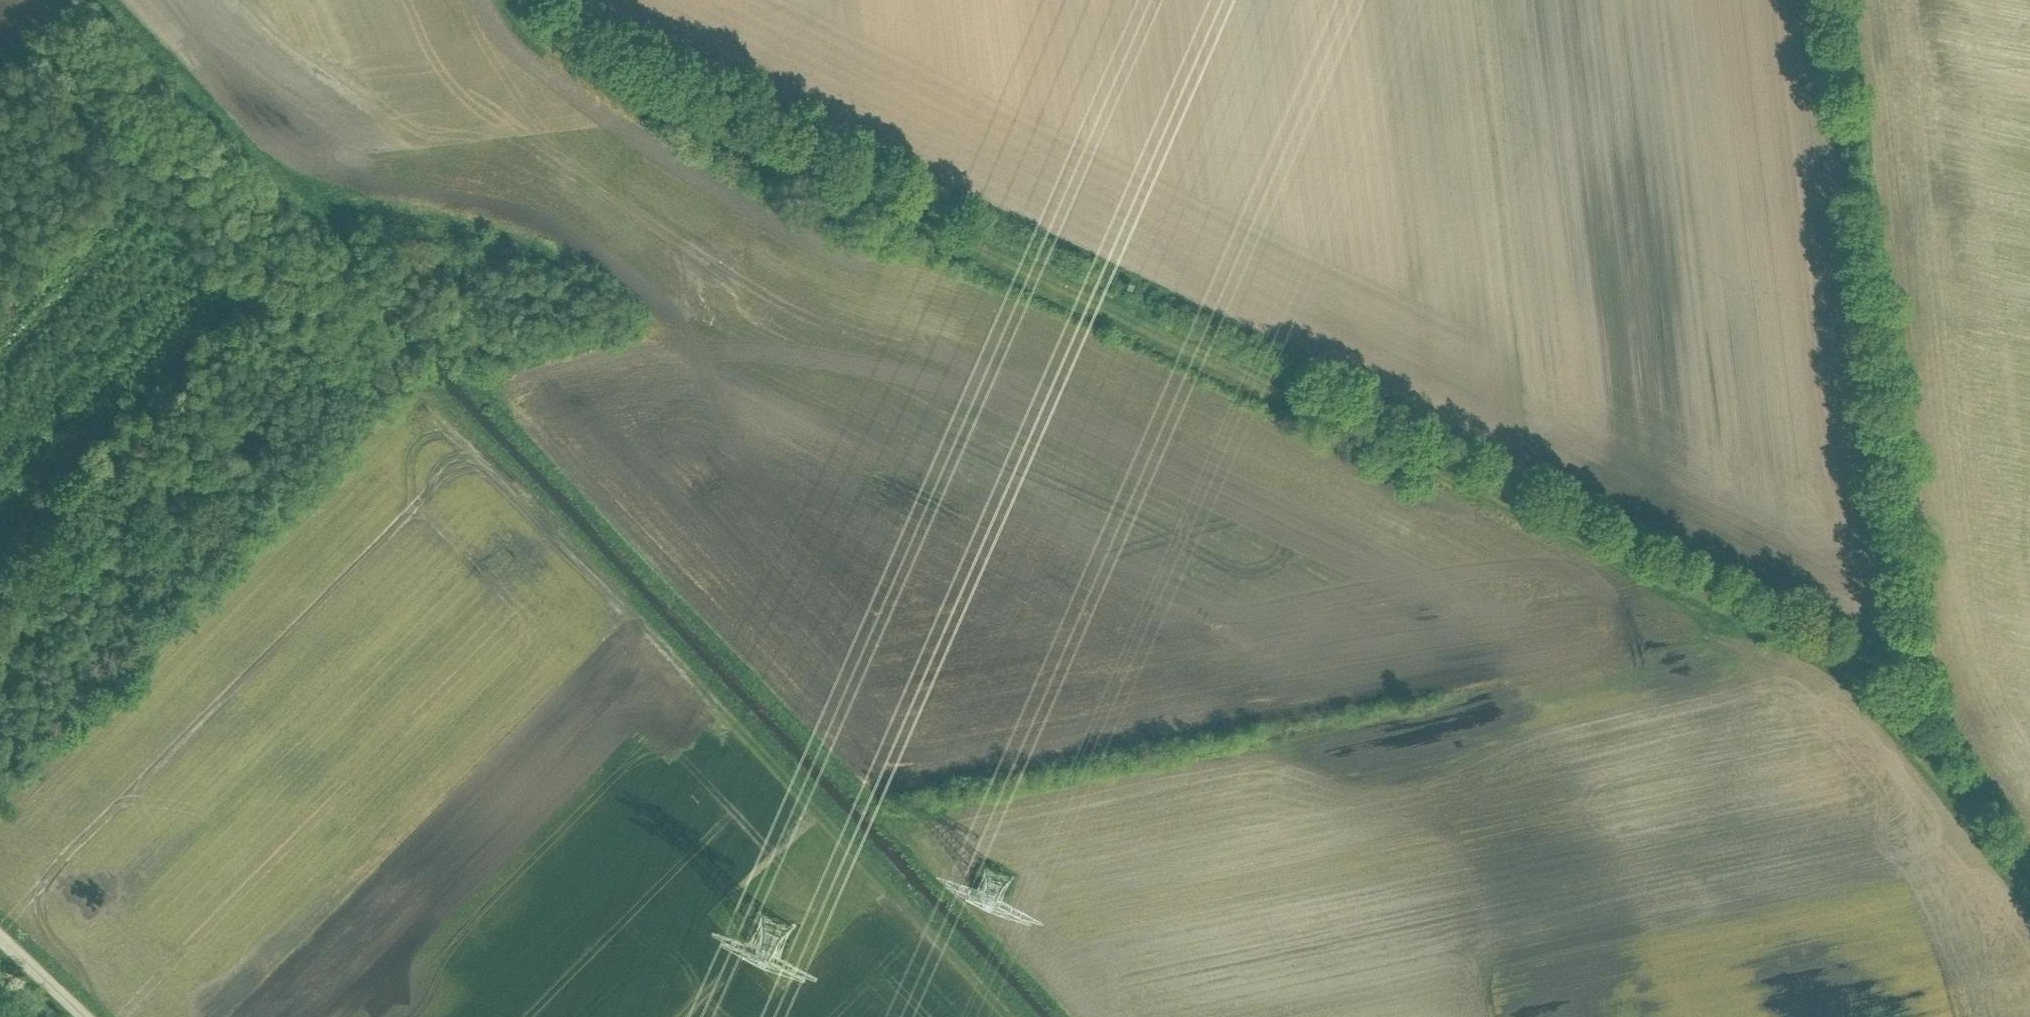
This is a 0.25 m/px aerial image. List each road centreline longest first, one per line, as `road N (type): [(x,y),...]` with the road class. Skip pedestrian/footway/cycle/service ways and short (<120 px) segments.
road 1 (track): [(2029,910),(1844,661),(543,44),(523,0)]

